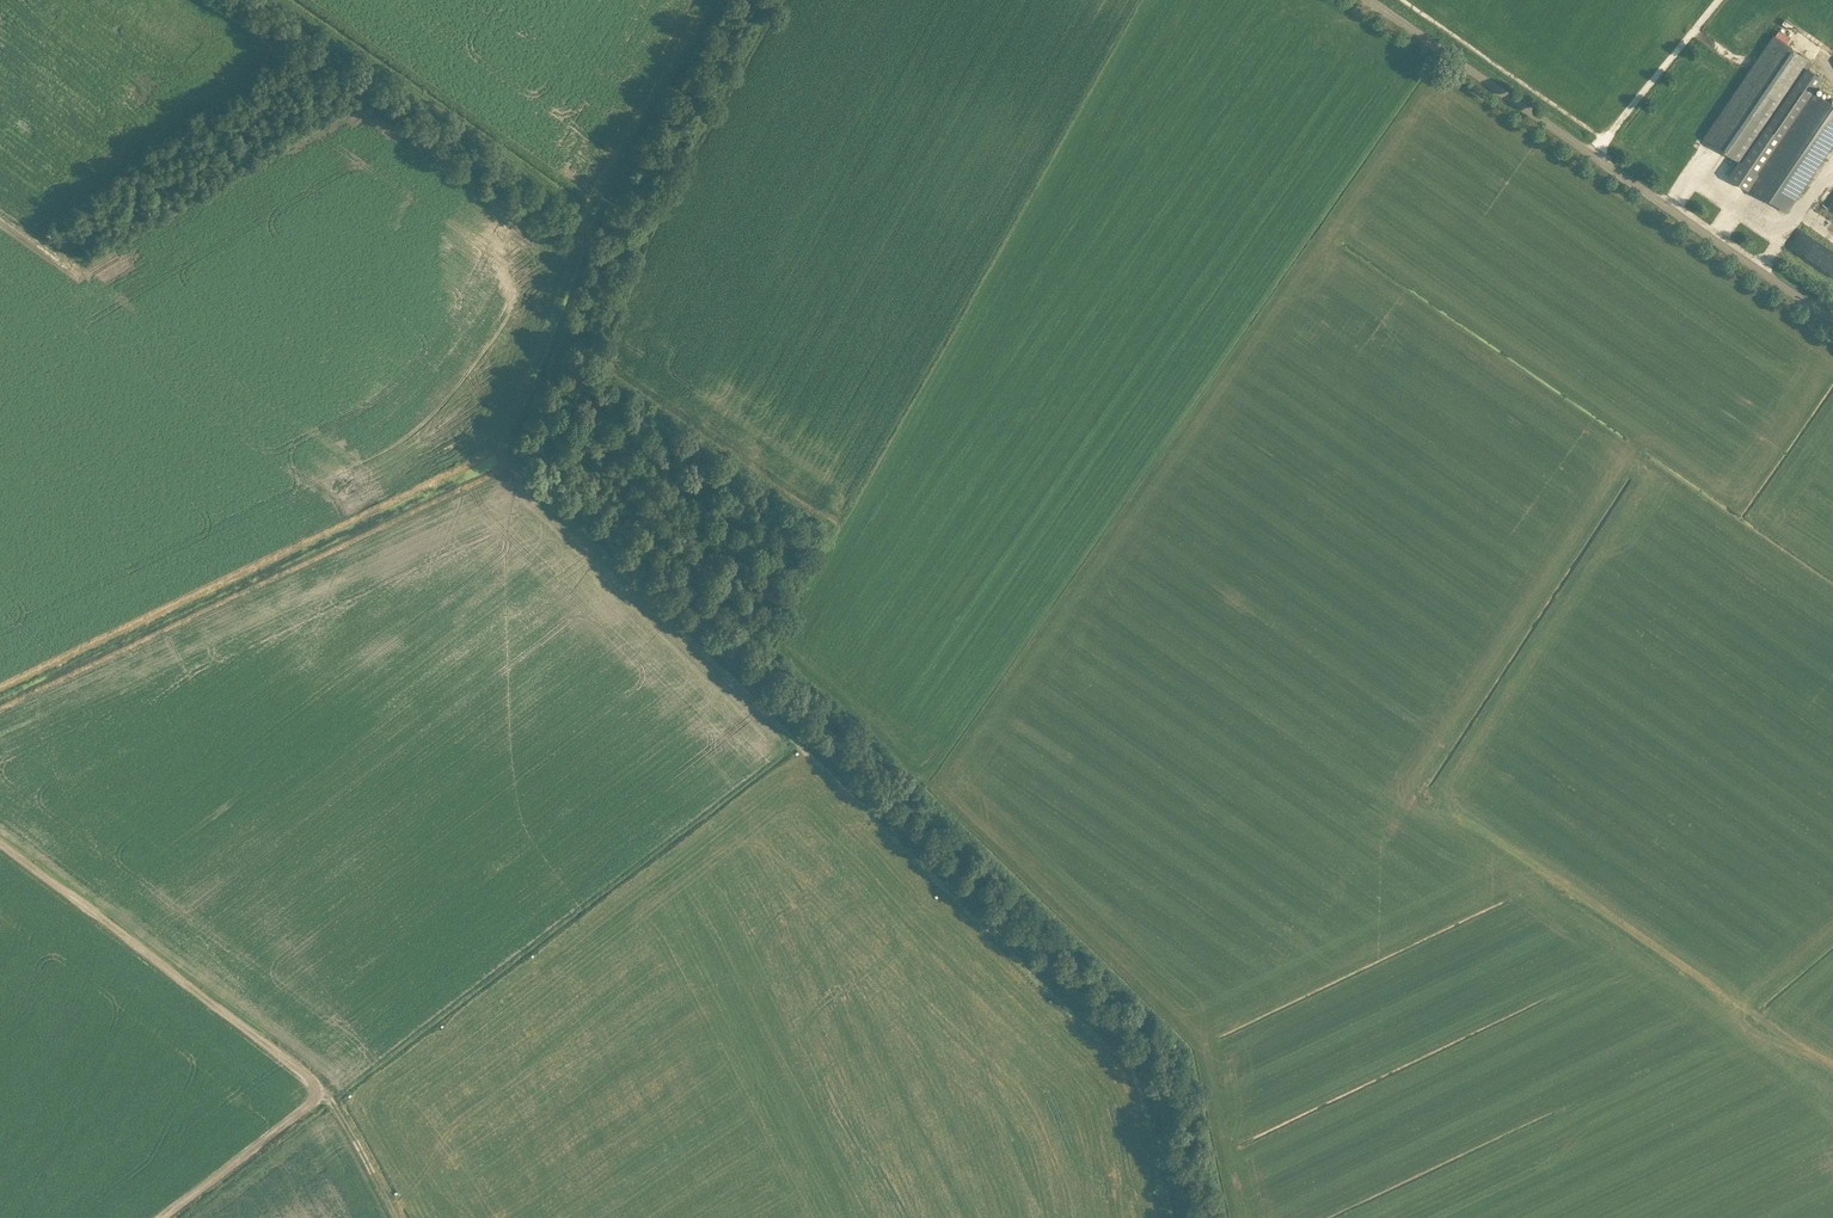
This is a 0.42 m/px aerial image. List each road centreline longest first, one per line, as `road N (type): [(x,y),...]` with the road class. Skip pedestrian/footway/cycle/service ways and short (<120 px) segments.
road 1 (unclassified): [(1832,320),(1371,0)]
road 2 (track): [(0,839),(326,1095)]
road 3 (track): [(283,0),(580,206)]
road 4 (track): [(1721,0),(1595,156)]
road 5 (track): [(168,1217),(326,1095)]
road 6 (track): [(326,1095),(395,1217)]

